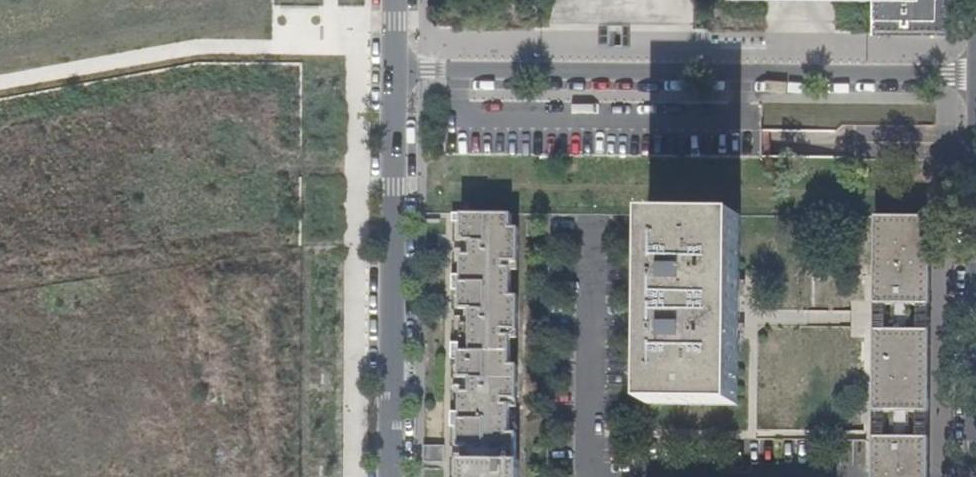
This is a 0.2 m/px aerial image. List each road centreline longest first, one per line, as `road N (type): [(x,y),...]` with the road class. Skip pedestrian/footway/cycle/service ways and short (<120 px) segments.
road 1 (residential): [(975,79),(396,72)]
road 2 (residential): [(386,476),(396,72)]

